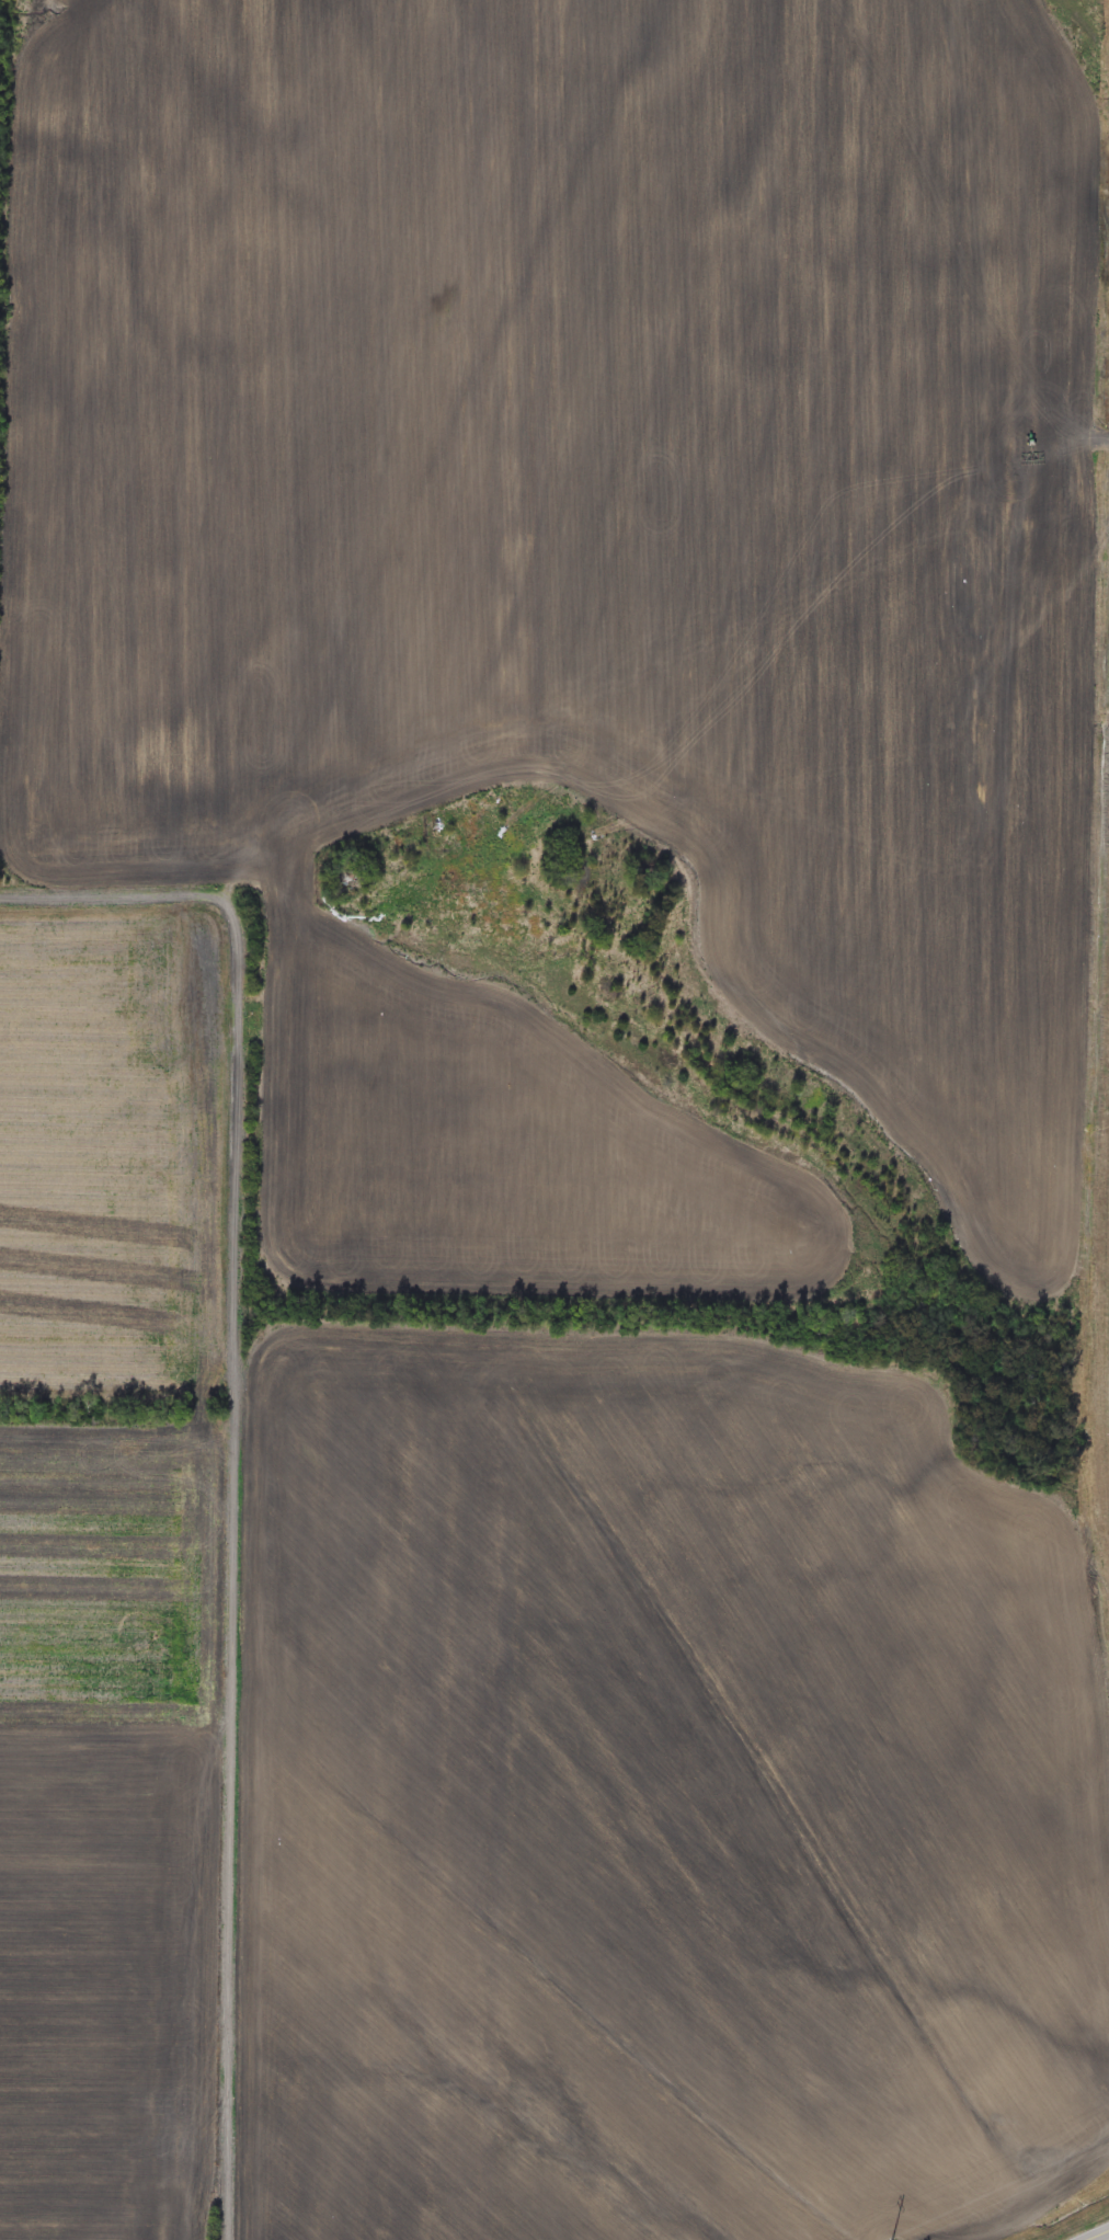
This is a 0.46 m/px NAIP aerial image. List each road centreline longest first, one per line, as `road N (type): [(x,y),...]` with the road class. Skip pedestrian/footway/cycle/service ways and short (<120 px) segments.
road 1 (residential): [(235,2239),(254,916),(239,894),(198,881),(0,884)]

